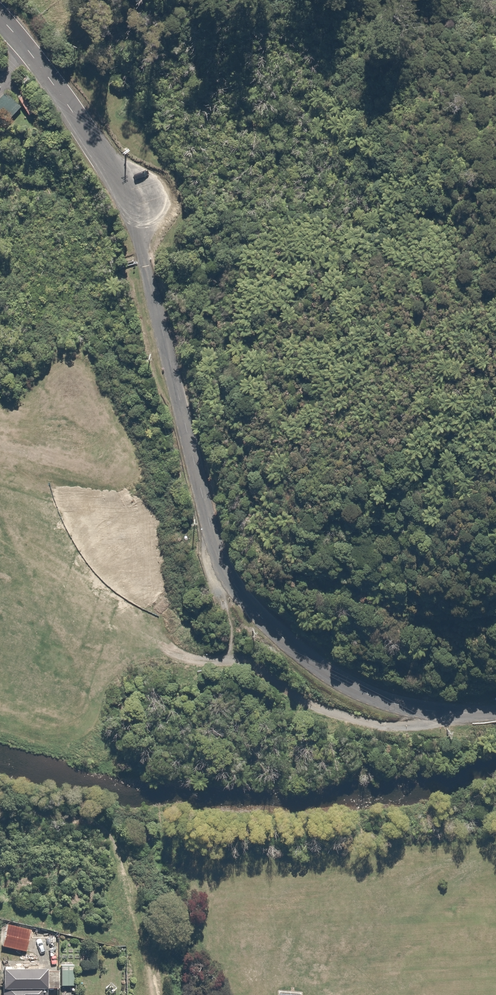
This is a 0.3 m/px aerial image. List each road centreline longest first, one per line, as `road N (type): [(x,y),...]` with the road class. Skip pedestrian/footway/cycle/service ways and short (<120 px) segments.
road 1 (unclassified): [(0,18),(70,107),(132,213),(209,523),(236,586),(307,657),(365,693),(430,711),(495,712)]
road 2 (track): [(132,213),(206,183),(236,276),(259,471),(342,565),(467,622),(495,612)]

